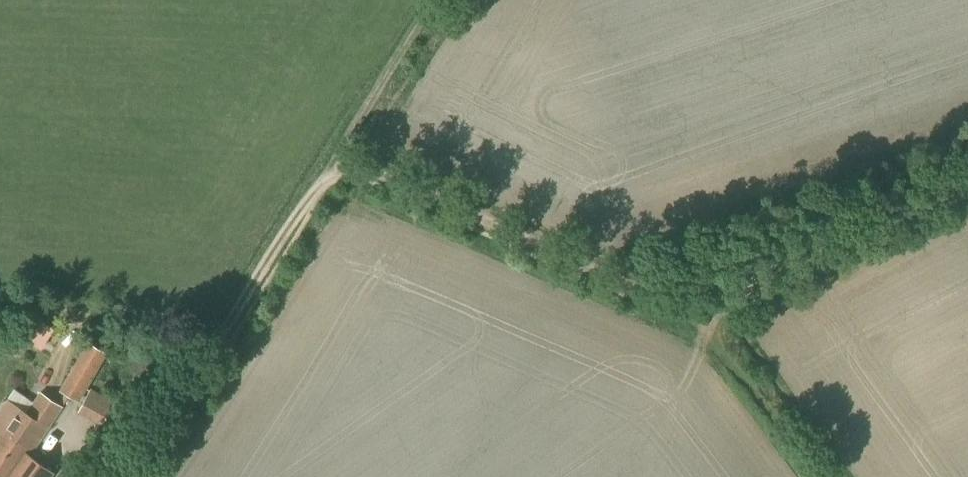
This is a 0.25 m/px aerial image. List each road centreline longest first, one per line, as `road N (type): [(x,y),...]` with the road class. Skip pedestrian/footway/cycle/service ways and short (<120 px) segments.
road 1 (track): [(319,187),(348,172),(382,176),(694,312)]
road 2 (track): [(125,476),(164,433),(319,187)]
road 3 (track): [(967,182),(694,312)]
road 4 (track): [(319,187),(437,0)]
road 5 (track): [(694,312),(737,354),(822,476)]

